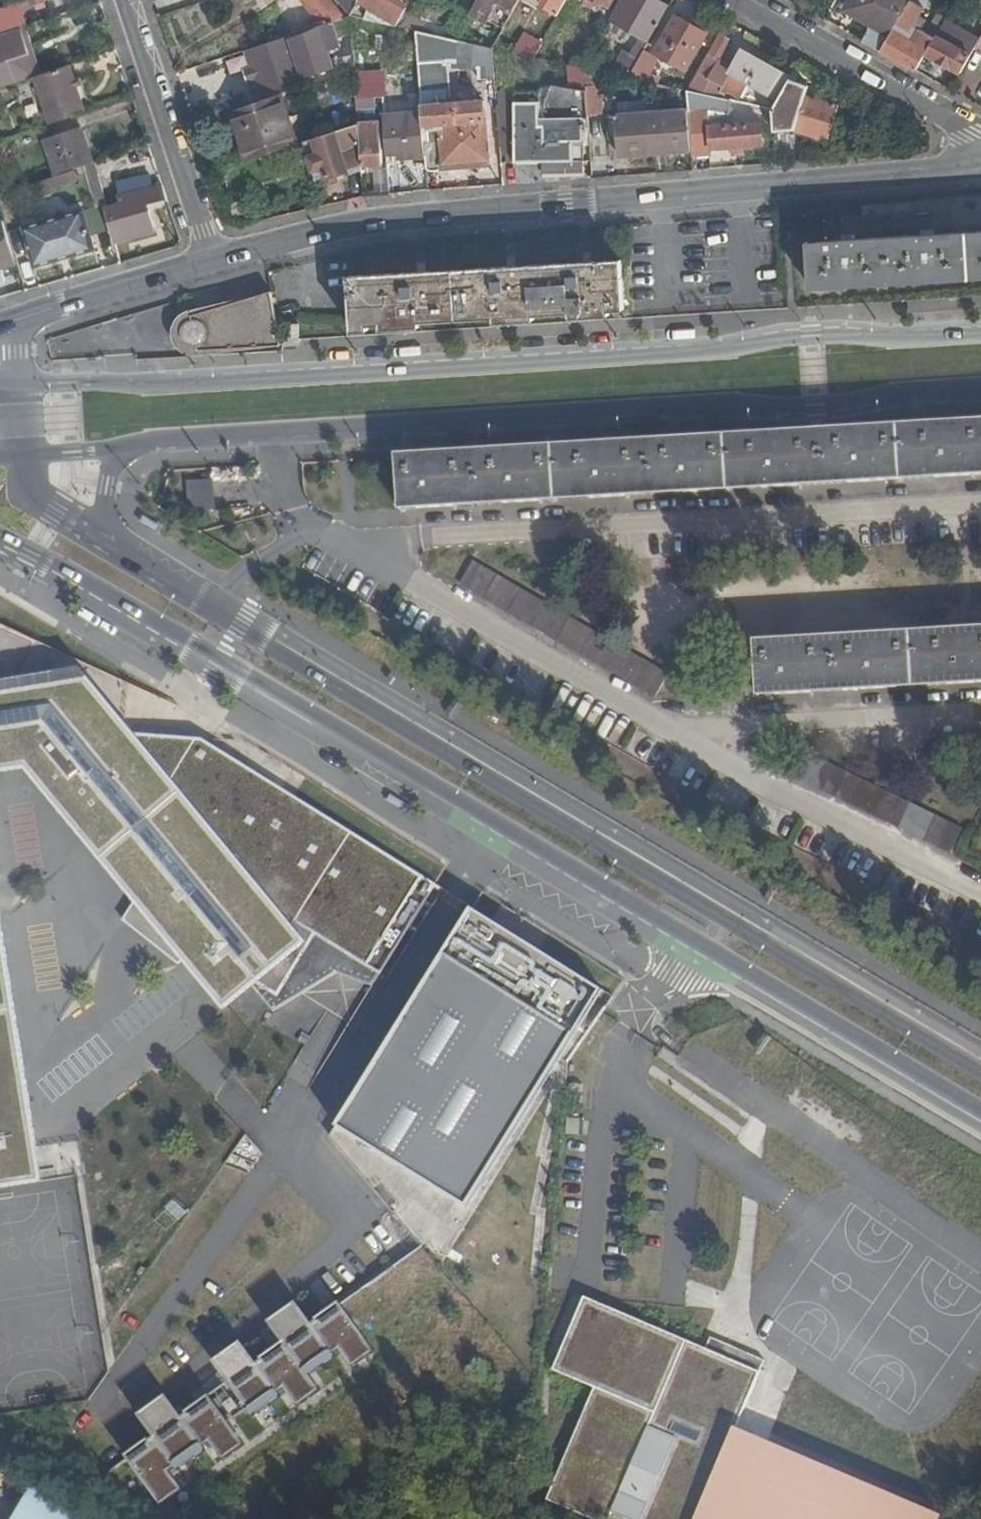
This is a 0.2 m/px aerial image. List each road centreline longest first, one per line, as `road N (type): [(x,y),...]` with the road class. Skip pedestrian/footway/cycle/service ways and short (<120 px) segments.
road 1 (secondary): [(0,543),(980,1118)]
road 2 (secondary): [(980,1065),(99,536)]
road 3 (tertiary): [(980,334),(812,334),(719,350),(150,385),(21,384)]
road 4 (unclassified): [(210,262),(368,223),(980,169)]
road 5 (tertiary): [(281,431),(720,404),(844,405),(897,392),(980,386)]
road 6 (residential): [(980,500),(342,541)]
road 7 (residential): [(672,730),(342,541)]
road 8 (residential): [(980,886),(672,730)]
road 9 (residential): [(980,713),(672,730)]
road 10 (unclassified): [(735,0),(968,132),(980,151)]
road 11 (unclassified): [(210,262),(126,0)]
road 12 (unclassified): [(20,320),(210,262)]
road 13 (tertiary): [(120,450),(156,440),(281,431)]
road 14 (residential): [(342,541),(284,507),(281,431)]
road 15 (secondary): [(99,536),(29,498),(26,456)]

